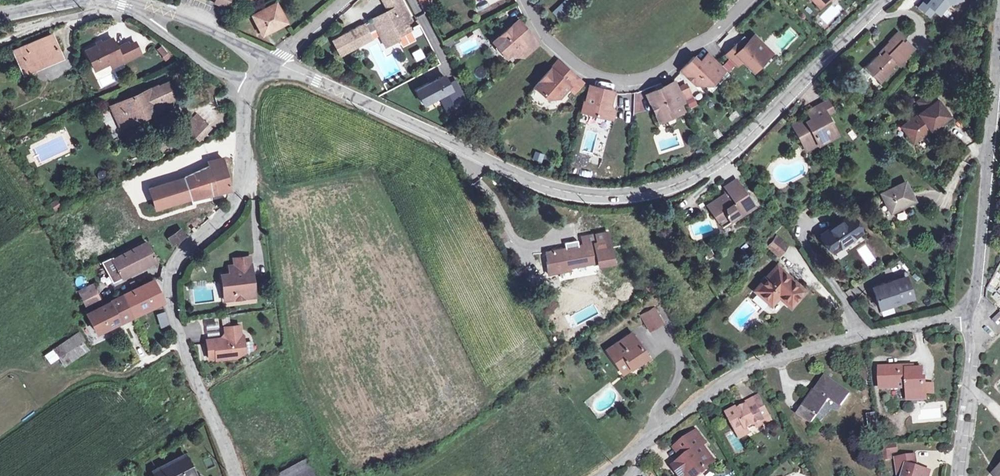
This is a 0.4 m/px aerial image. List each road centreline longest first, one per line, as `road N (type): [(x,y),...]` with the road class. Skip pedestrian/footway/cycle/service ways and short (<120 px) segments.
road 1 (residential): [(882,0),(707,170),(620,197),(541,186),(270,59)]
road 2 (residential): [(249,84),(233,193),(218,221),(182,251),(167,291),(235,475)]
road 3 (residential): [(597,475),(750,365),(974,314)]
road 4 (residential): [(526,0),(550,43),(604,82),(649,77),(707,40),(746,0)]
road 5 (residential): [(999,41),(974,314)]
road 6 (residential): [(974,314),(957,475)]

